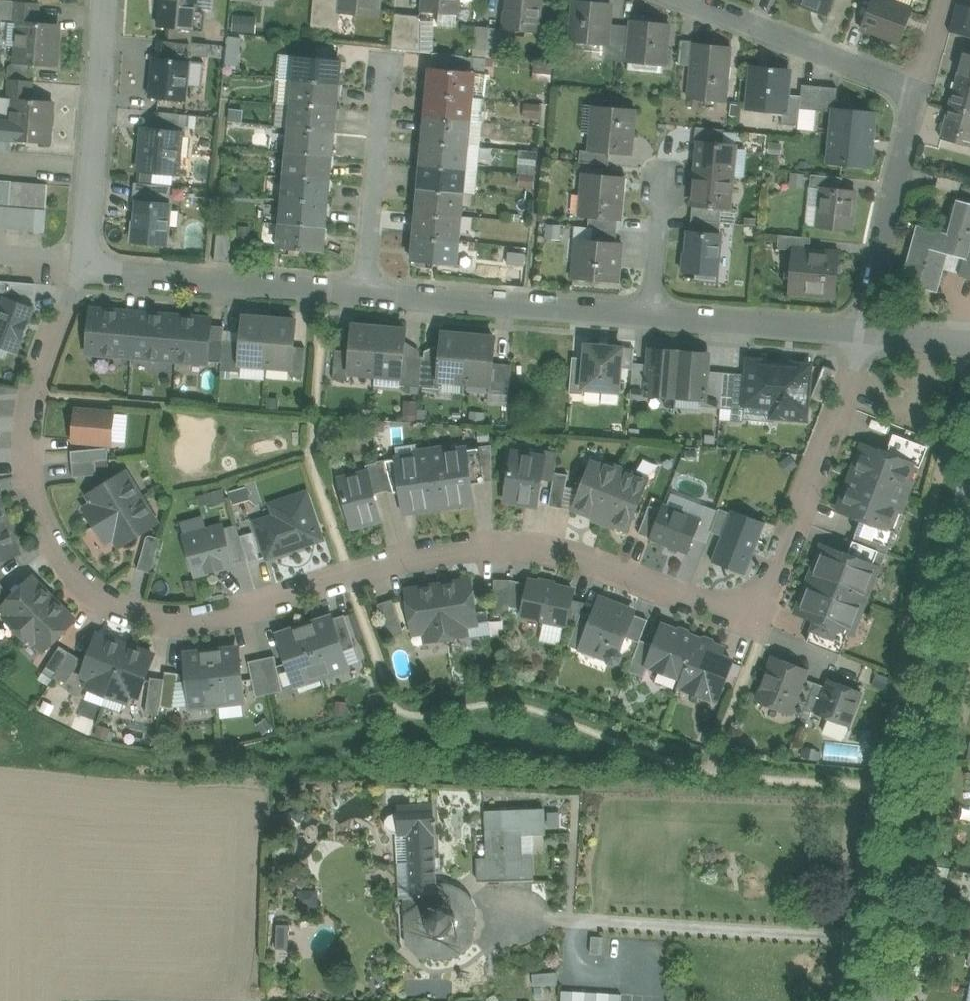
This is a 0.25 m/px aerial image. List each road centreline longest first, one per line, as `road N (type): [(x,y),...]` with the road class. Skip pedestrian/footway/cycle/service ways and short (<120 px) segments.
road 1 (residential): [(84,268),(37,393),(32,490),(45,531),(80,580),(115,606),(155,618),(204,619),(426,555),(483,546),(537,547),(719,611),(744,610),(760,597),(868,339)]
road 2 (tertiary): [(969,498),(875,1000)]
road 3 (residential): [(365,294),(652,316)]
road 4 (residential): [(84,268),(365,294)]
road 5 (residential): [(84,268),(104,0)]
road 6 (residential): [(920,90),(868,339)]
road 7 (residential): [(690,0),(920,90)]
road 8 (residential): [(365,294),(388,65)]
road 9 (residential): [(652,316),(868,339)]
road 10 (residential): [(652,316),(666,182)]

